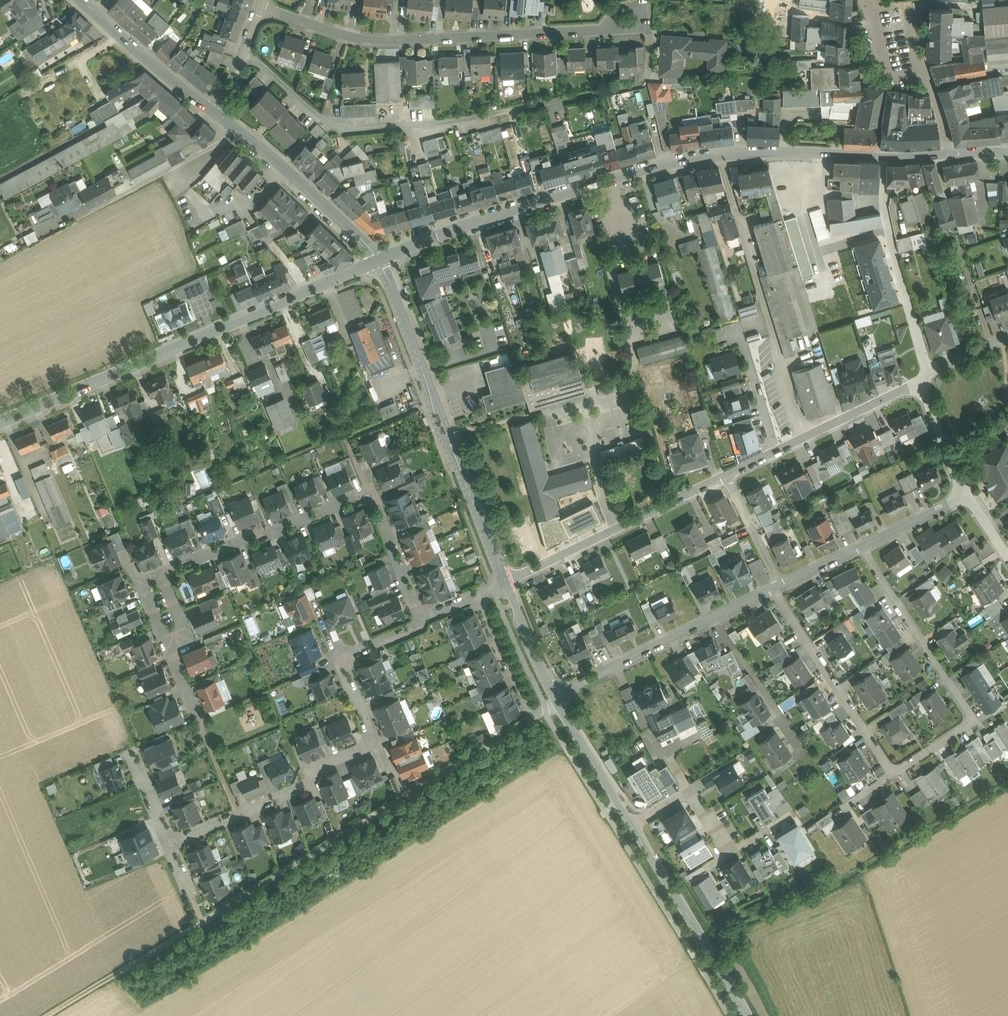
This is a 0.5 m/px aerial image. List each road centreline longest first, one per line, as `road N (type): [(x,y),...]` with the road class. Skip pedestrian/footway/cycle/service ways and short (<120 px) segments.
road 1 (secondary): [(384,261),(479,219),(673,162),(768,151),(883,155)]
road 2 (residential): [(243,51),(347,132),(455,121),(638,85),(648,72),(649,27)]
road 3 (residential): [(423,620),(338,657),(374,742),(309,770),(303,788),(172,844)]
road 4 (secondary): [(384,261),(0,422)]
road 5 (residential): [(259,7),(368,39),(601,29)]
road 6 (tertiary): [(506,585),(384,261)]
road 7 (residential): [(894,770),(973,719),(860,547)]
road 8 (residential): [(558,693),(780,584)]
road 9 (residential): [(506,585),(727,476)]
road 10 (tertiary): [(750,1015),(636,823)]
road 11 (residential): [(883,155),(885,211),(927,371)]
road 12 (residential): [(780,584),(783,605),(894,770)]
road 13 (tertiary): [(221,116),(384,261)]
road 14 (residential): [(372,494),(170,573)]
road 15 (residential): [(790,816),(726,854),(688,792),(636,823)]
road 16 (tertiary): [(84,0),(221,116)]
road 17 (residential): [(775,451),(924,382)]
road 18 (tertiary): [(636,823),(558,693)]
road 19 (residential): [(372,494),(423,620)]
road 20 (residential): [(481,596),(536,719)]
road 21 (residential): [(727,476),(780,584)]

